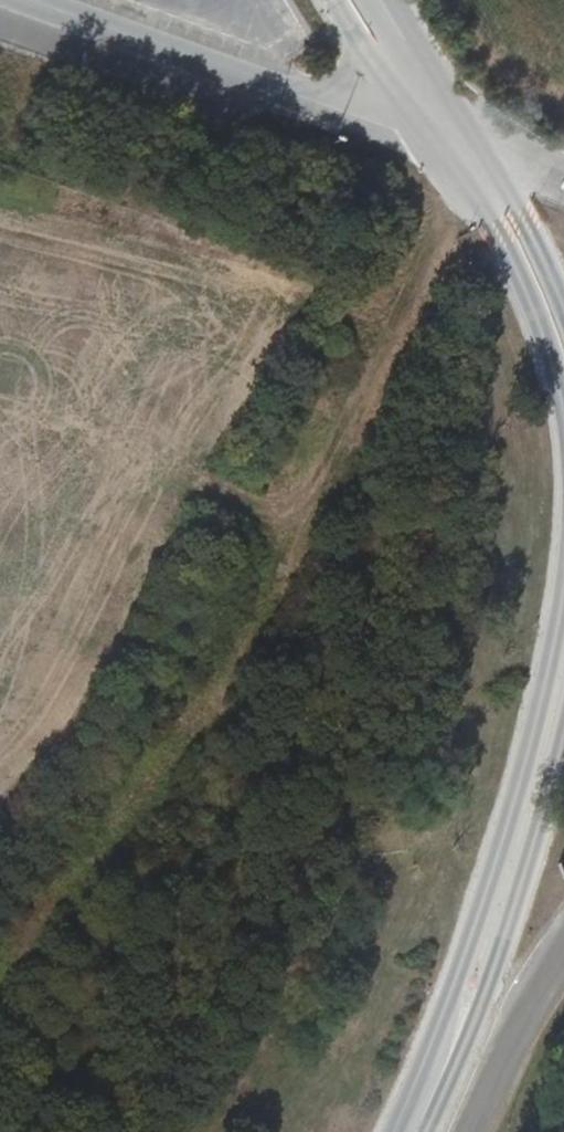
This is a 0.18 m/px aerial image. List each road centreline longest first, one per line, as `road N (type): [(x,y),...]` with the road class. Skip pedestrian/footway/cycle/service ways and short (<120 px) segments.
road 1 (unclassified): [(563,966),(474,1131)]

